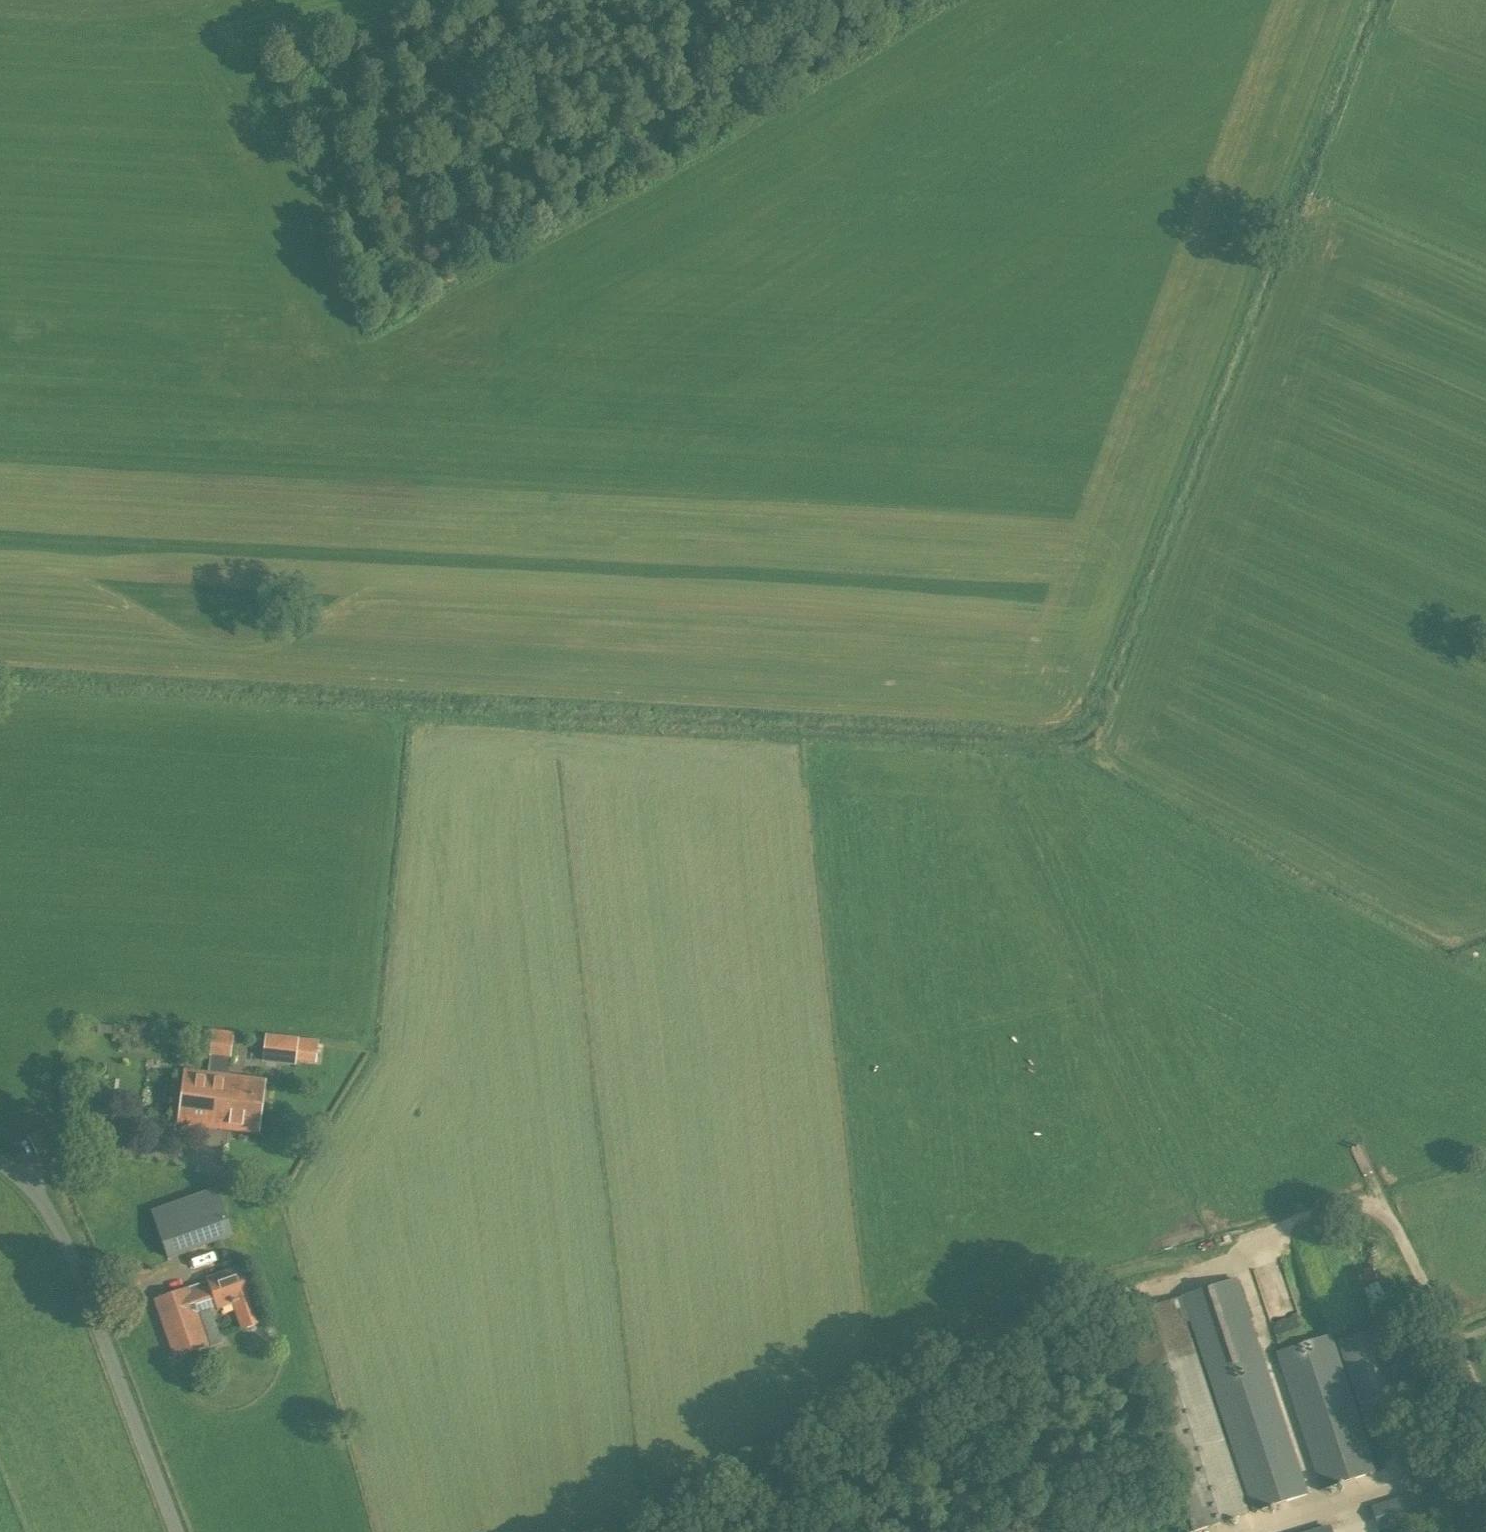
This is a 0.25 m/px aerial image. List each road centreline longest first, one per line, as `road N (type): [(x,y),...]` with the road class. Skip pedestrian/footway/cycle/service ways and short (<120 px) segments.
road 1 (unclassified): [(176,1531),(51,1213),(0,1159)]

